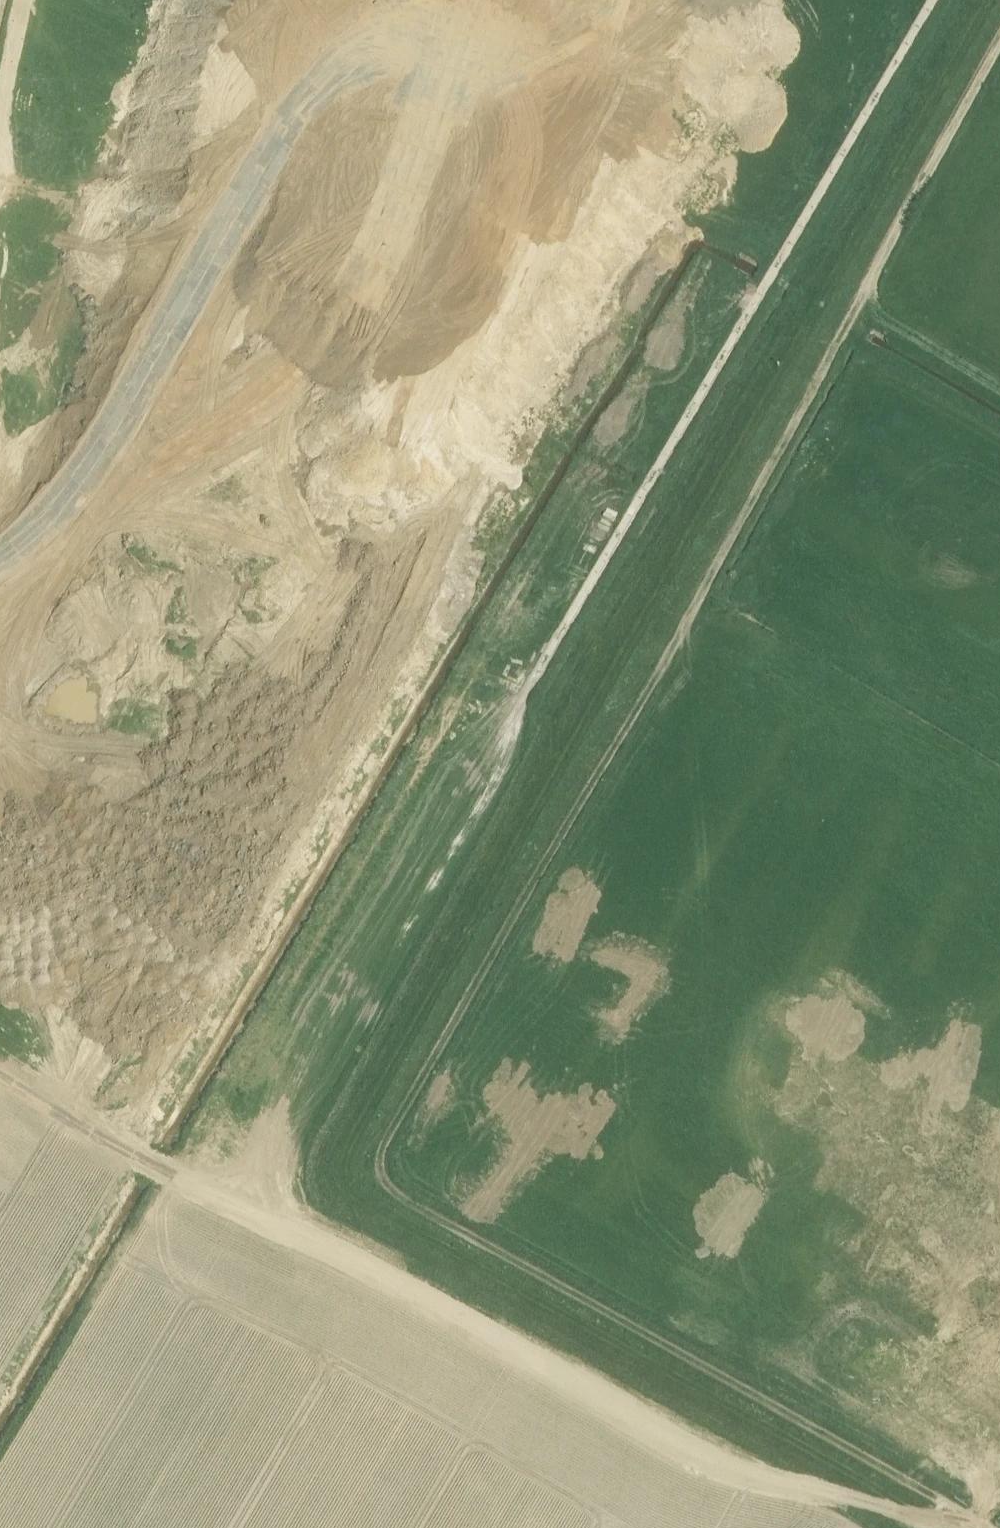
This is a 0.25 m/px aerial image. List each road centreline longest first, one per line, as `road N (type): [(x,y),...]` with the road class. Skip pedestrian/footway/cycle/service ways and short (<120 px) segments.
road 1 (track): [(977,1526),(932,1524),(753,1478),(0,1078)]
road 2 (track): [(529,688),(936,0)]

